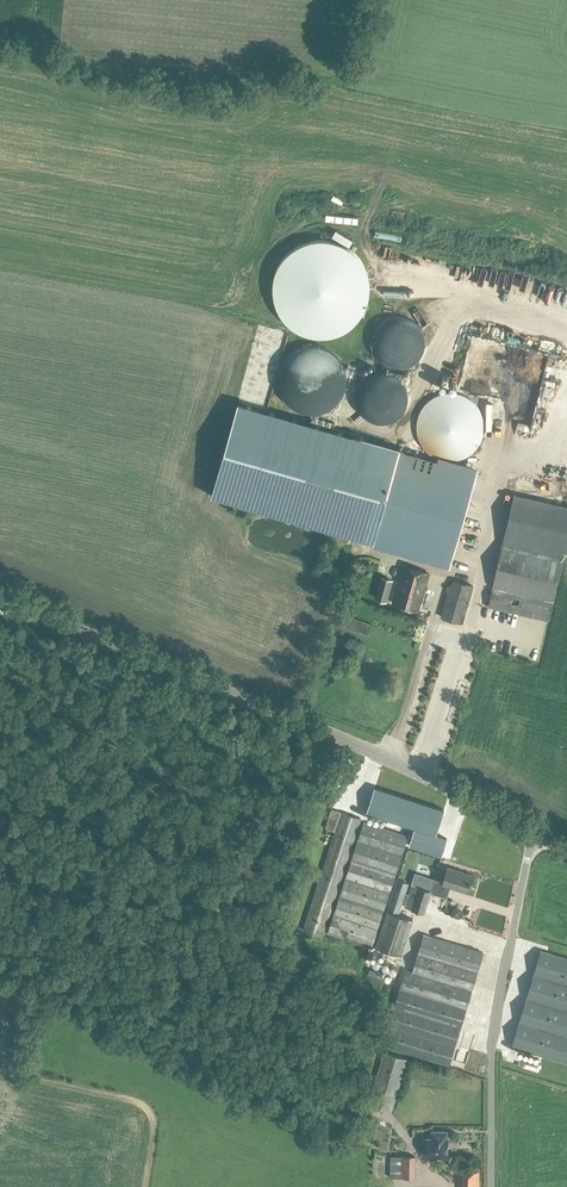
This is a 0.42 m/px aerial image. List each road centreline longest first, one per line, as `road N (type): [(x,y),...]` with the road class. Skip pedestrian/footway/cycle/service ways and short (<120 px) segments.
road 1 (tertiary): [(534,835),(322,731),(0,609)]
road 2 (unclassified): [(494,1186),(497,1011),(534,835)]
road 3 (track): [(143,1186),(152,1117),(146,1106),(0,1072)]

